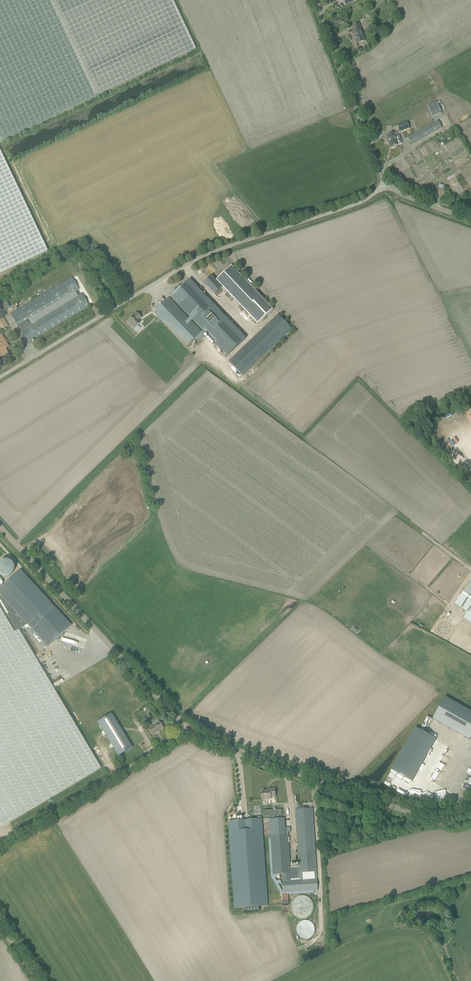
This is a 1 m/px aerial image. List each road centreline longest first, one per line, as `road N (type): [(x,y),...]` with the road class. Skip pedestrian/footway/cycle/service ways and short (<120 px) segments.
road 1 (unclassified): [(470,803),(409,816),(193,734),(0,531)]
road 2 (unclassified): [(0,377),(197,259),(352,206),(386,184)]
road 3 (track): [(180,724),(177,737),(0,844)]
road 4 (unclassified): [(386,184),(314,0)]

